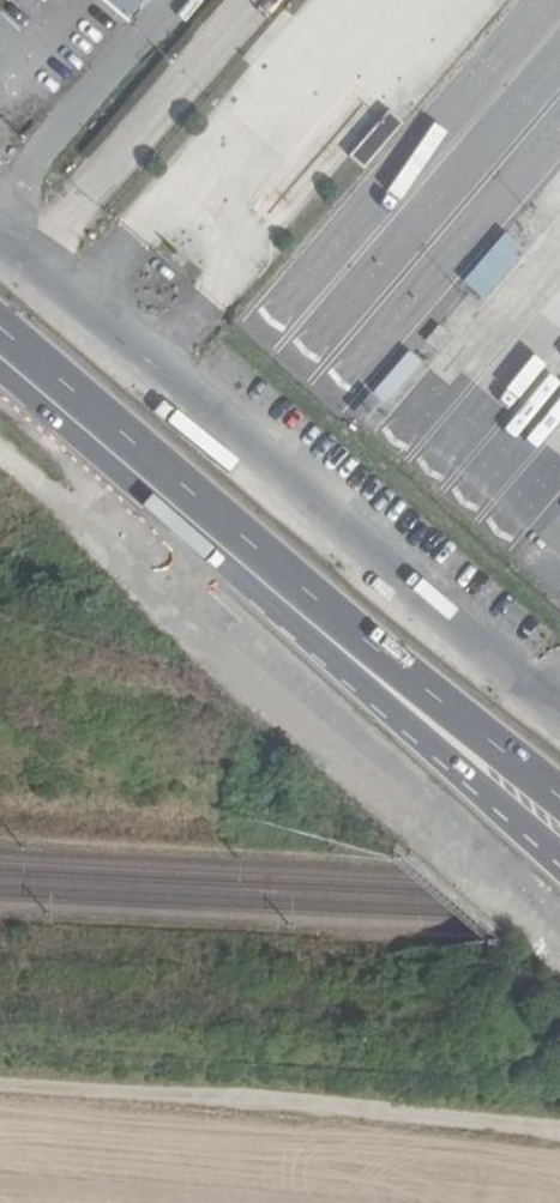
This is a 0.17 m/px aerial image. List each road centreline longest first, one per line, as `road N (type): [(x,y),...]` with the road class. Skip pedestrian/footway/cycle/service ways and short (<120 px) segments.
road 1 (primary): [(0,381),(559,861)]
road 2 (primary): [(559,794),(0,333)]
road 3 (track): [(559,938),(327,748),(177,608),(154,564),(155,516)]
road 4 (track): [(559,1132),(0,1083)]

